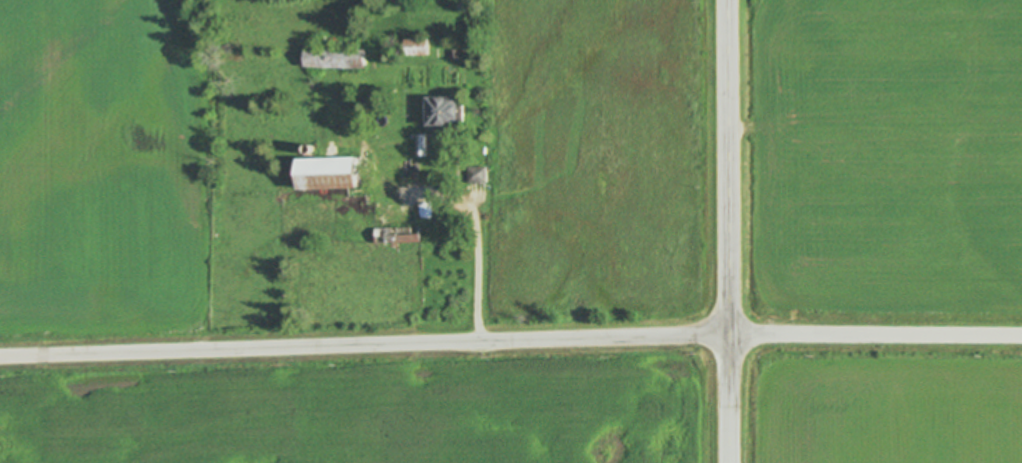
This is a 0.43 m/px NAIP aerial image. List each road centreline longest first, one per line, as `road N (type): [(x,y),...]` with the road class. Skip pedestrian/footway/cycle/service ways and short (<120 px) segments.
road 1 (residential): [(729,335),(0,357)]
road 2 (tertiary): [(728,0),(729,462)]
road 3 (residential): [(1021,335),(729,335)]

